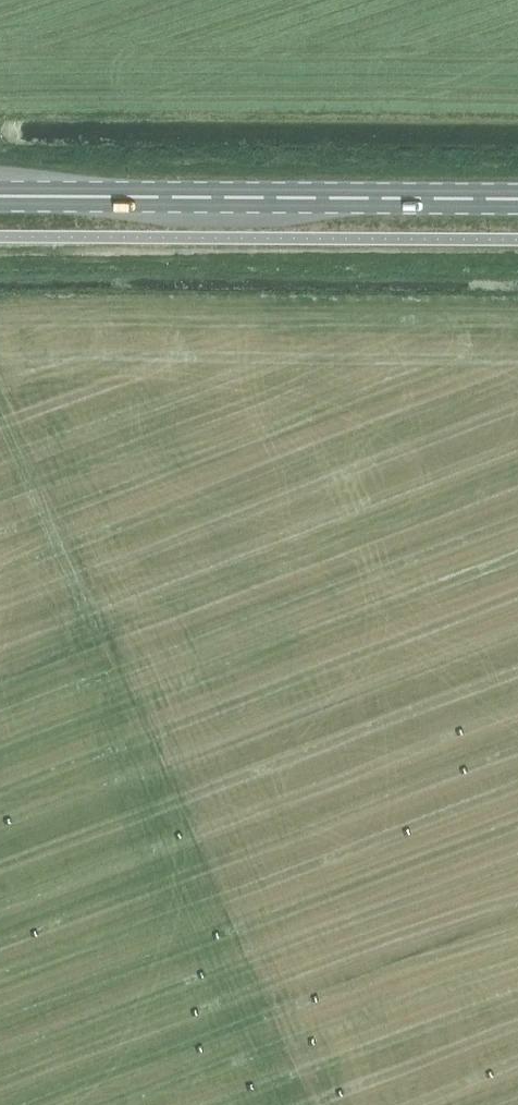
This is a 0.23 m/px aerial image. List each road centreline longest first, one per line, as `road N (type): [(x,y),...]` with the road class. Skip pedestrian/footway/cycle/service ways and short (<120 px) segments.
road 1 (primary): [(517,215),(0,212)]

